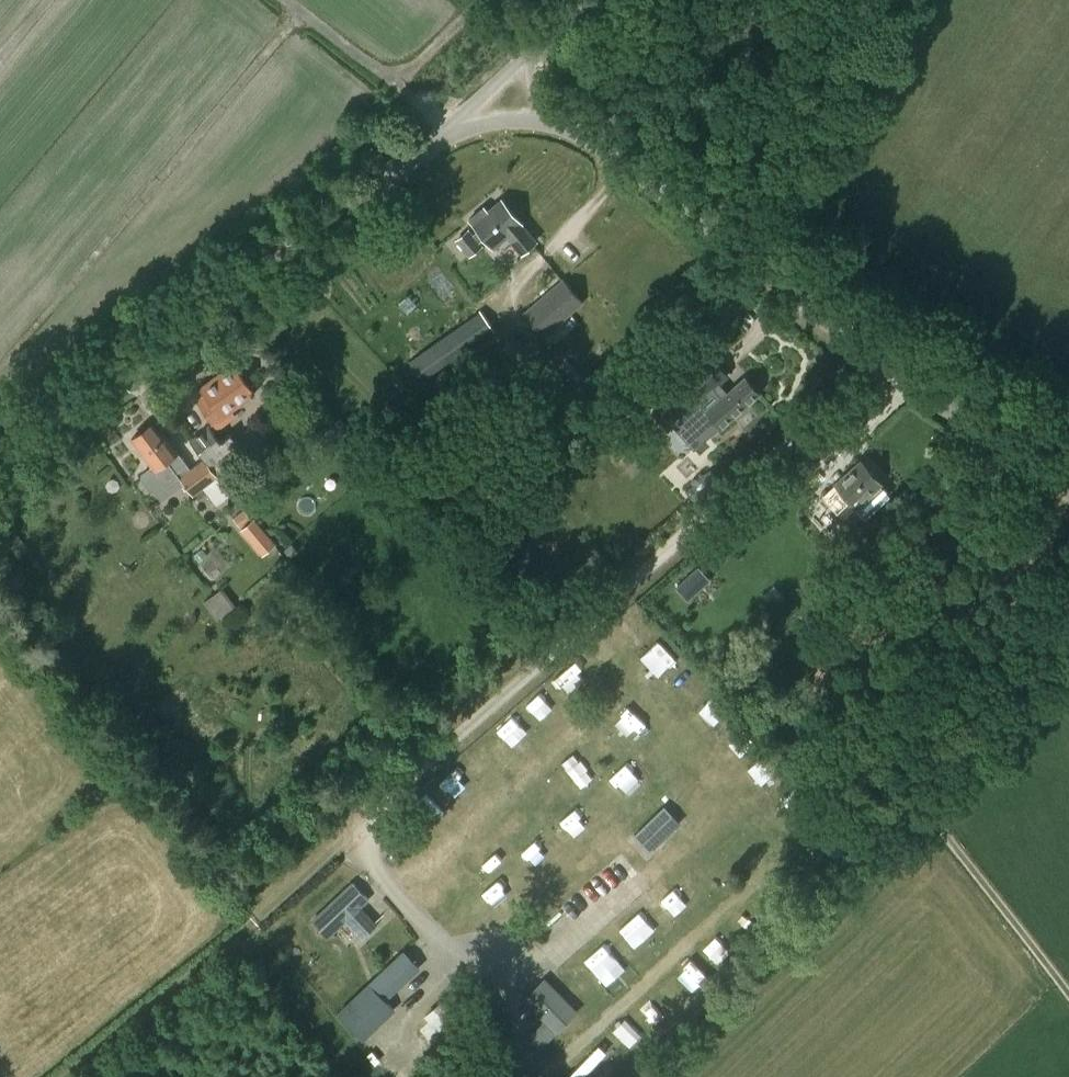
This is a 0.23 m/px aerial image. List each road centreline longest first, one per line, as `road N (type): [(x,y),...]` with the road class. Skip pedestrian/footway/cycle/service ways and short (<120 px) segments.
road 1 (track): [(395,890),(626,682),(648,681),(802,840),(559,1065),(540,1068),(521,1059)]
road 2 (unclassified): [(561,128),(779,276),(878,360),(1068,486)]
road 3 (unclassified): [(0,462),(442,142)]
road 4 (track): [(1068,998),(941,823),(950,798),(1068,685)]
road 5 (track): [(254,919),(66,1076)]
road 6 (track): [(484,929),(634,795)]
road 7 (track): [(254,919),(368,817)]
road 8 (unclassified): [(442,142),(535,49)]
road 9 (unclassified): [(442,142),(502,124),(561,128)]

